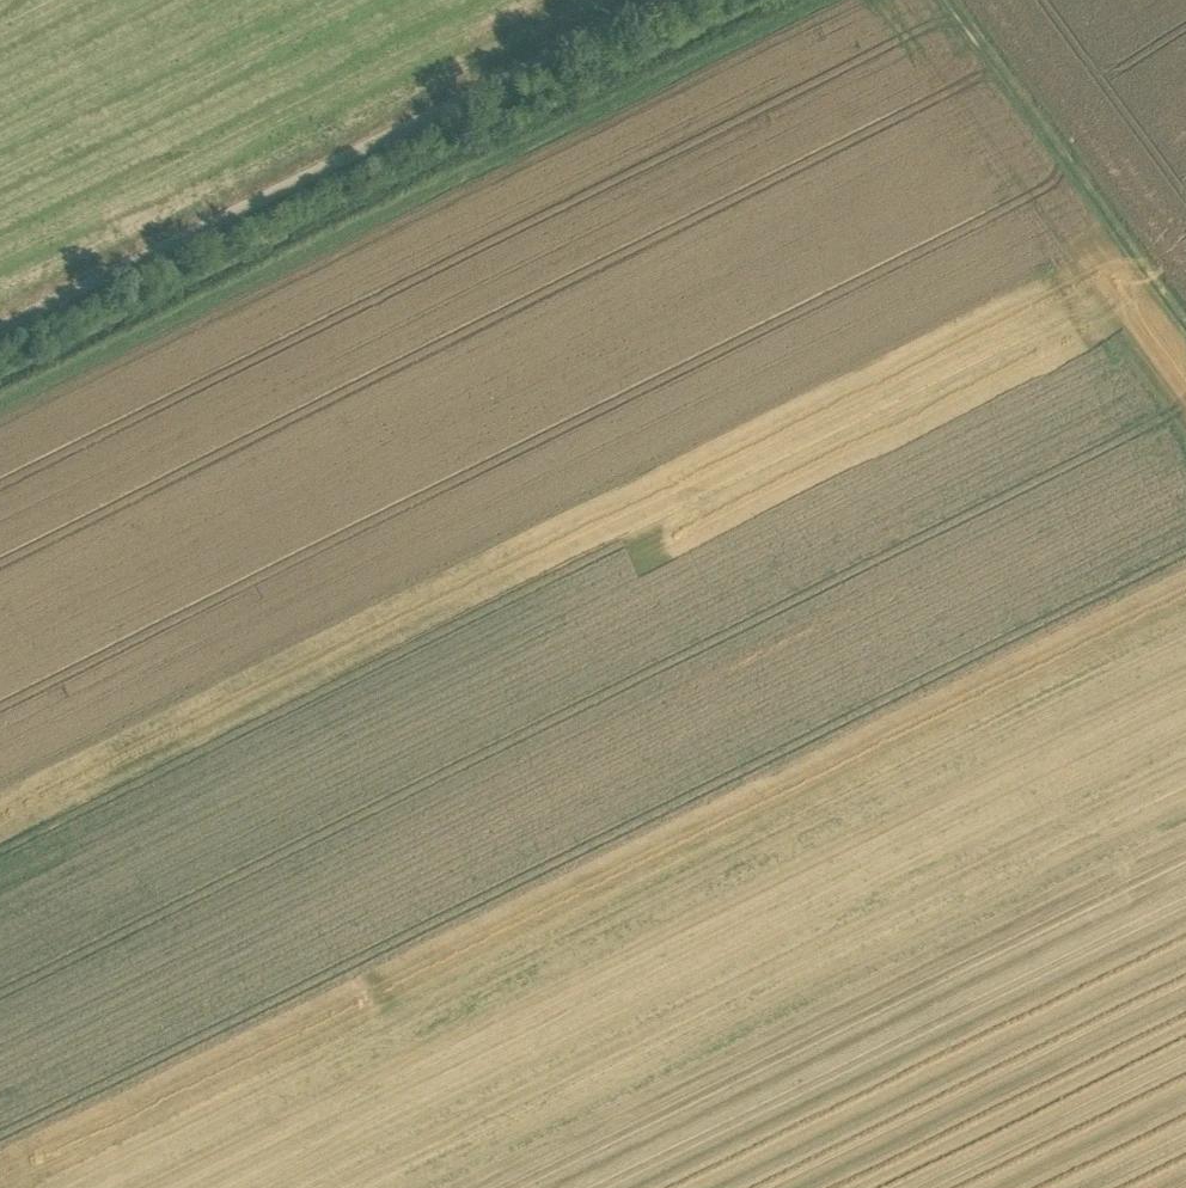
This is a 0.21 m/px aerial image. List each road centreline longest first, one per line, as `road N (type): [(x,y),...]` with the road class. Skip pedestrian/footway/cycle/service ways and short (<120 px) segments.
road 1 (track): [(0,344),(687,0)]
road 2 (track): [(1185,319),(958,0)]

